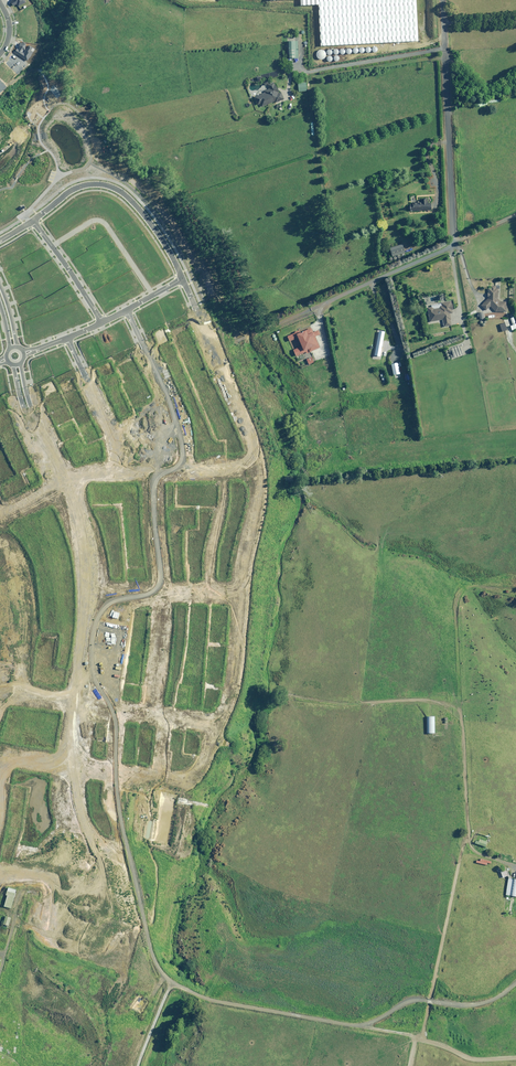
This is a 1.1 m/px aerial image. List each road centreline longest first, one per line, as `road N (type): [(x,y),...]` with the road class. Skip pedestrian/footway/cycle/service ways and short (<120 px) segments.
road 1 (unknown): [(197,310),(220,352),(266,495),(243,594),(234,691),(207,760),(200,772),(170,781),(0,747)]
road 2 (tertiary): [(141,879),(86,839),(76,811),(81,580),(65,495),(25,414),(12,364)]
road 3 (tertiary): [(20,362),(28,402),(74,493),(90,562),(85,811),(97,837),(143,870)]
road 4 (track): [(141,904),(158,967),(214,1000),(425,1039),(475,1057),(515,1056)]
road 5 (track): [(250,335),(515,214)]
road 6 (unknown): [(20,1065),(81,1062),(96,1050),(143,870)]
road 7 (unknown): [(8,1065),(4,1000),(32,909),(97,837)]
road 8 (unknown): [(153,469),(167,590),(156,714)]
road 9 (unclassified): [(442,0),(455,238)]
road 10 (unknown): [(0,688),(222,724)]
road 11 (residential): [(33,220),(86,185),(116,188),(138,206),(183,278)]
road 12 (unknown): [(192,467),(90,474),(0,513)]
road 13 (unknown): [(10,690),(19,587),(0,526)]
road 14 (unknown): [(243,594),(81,590)]
road 15 (residential): [(52,245),(101,220),(153,295)]
road 16 (unknown): [(142,340),(192,467)]
road 17 (residential): [(226,466),(208,592)]

